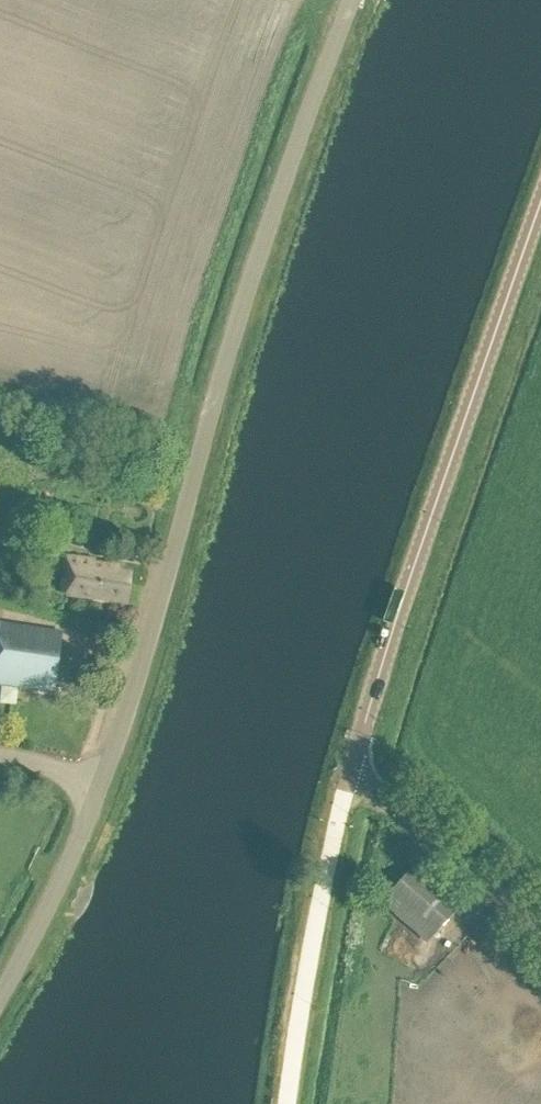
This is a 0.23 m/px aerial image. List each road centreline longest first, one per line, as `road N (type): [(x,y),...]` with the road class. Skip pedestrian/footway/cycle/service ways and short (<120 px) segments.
road 1 (unclassified): [(0,994),(86,840),(245,296),(354,0)]
road 2 (unclassified): [(353,765),(540,203)]
road 3 (unclassified): [(353,765),(540,931)]

